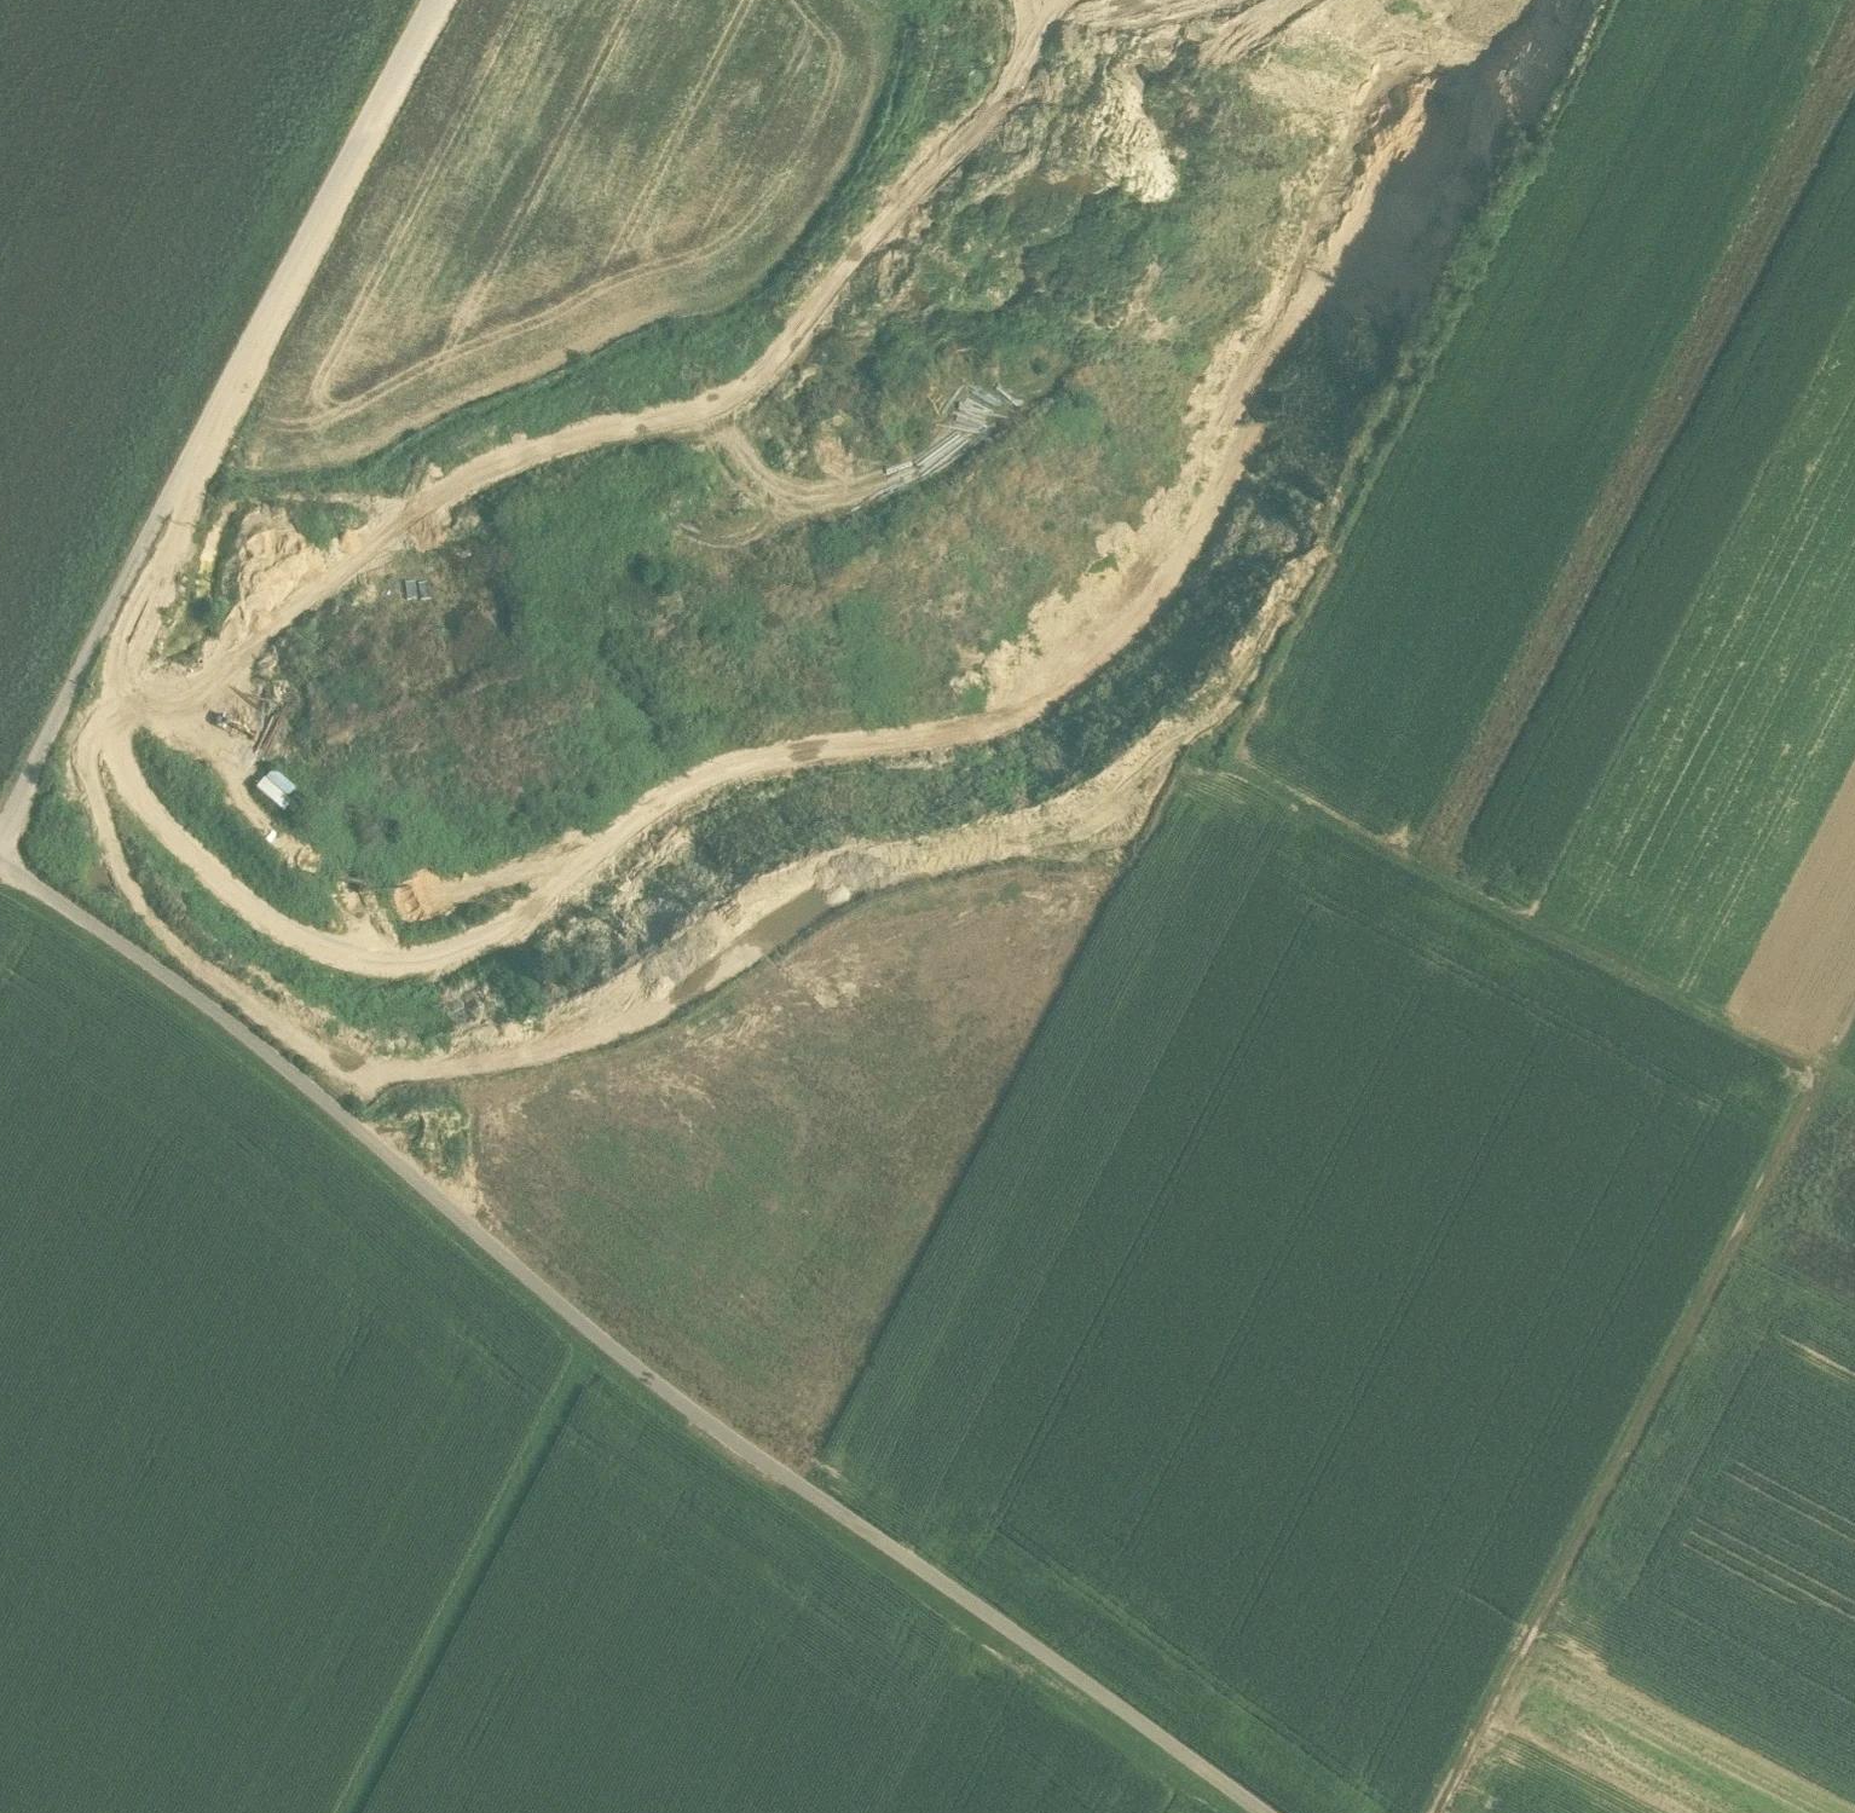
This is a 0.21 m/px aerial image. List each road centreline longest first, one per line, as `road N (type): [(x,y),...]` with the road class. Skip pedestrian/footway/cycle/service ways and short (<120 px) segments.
road 1 (track): [(1255,1812),(665,1396),(278,1062),(0,864)]
road 2 (track): [(0,825),(438,0)]
road 3 (track): [(1435,1812),(1854,1010)]
road 4 (track): [(1821,1076),(1206,756)]

